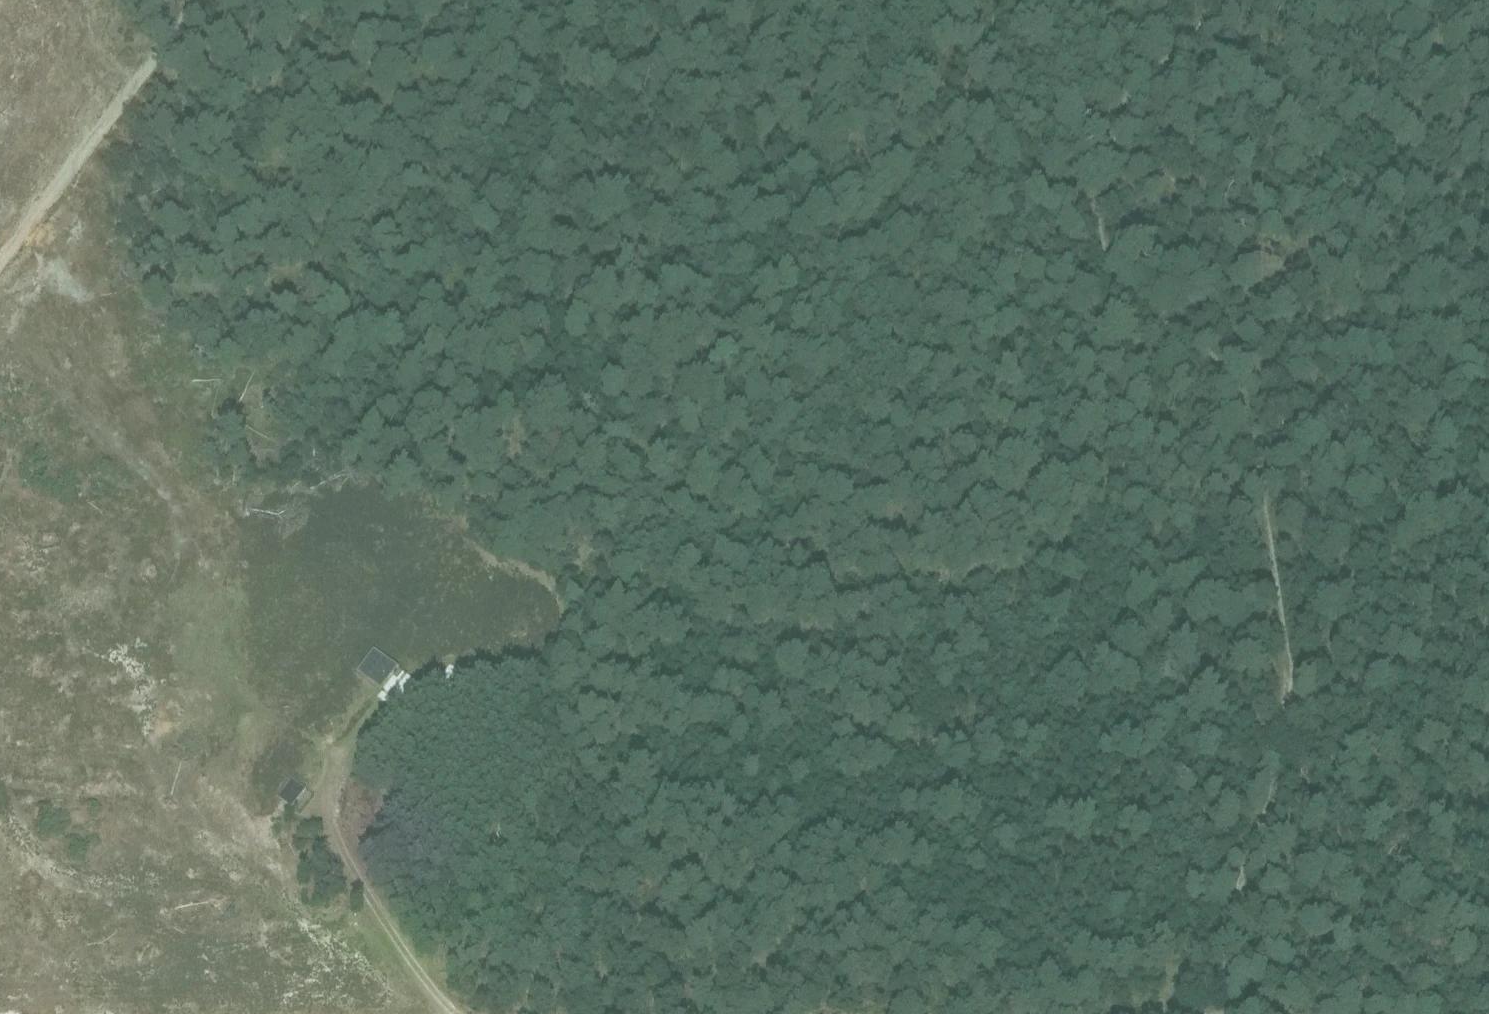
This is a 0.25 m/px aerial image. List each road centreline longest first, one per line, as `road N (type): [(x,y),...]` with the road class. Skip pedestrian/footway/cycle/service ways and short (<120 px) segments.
road 1 (track): [(1228,1013),(1227,941),(1287,695),(1271,521),(1255,445),(1224,376),(1202,344),(1121,274),(1098,185),(1130,98),(1213,0)]
road 2 (track): [(456,1013),(347,866),(328,797),(336,770),(405,672)]

